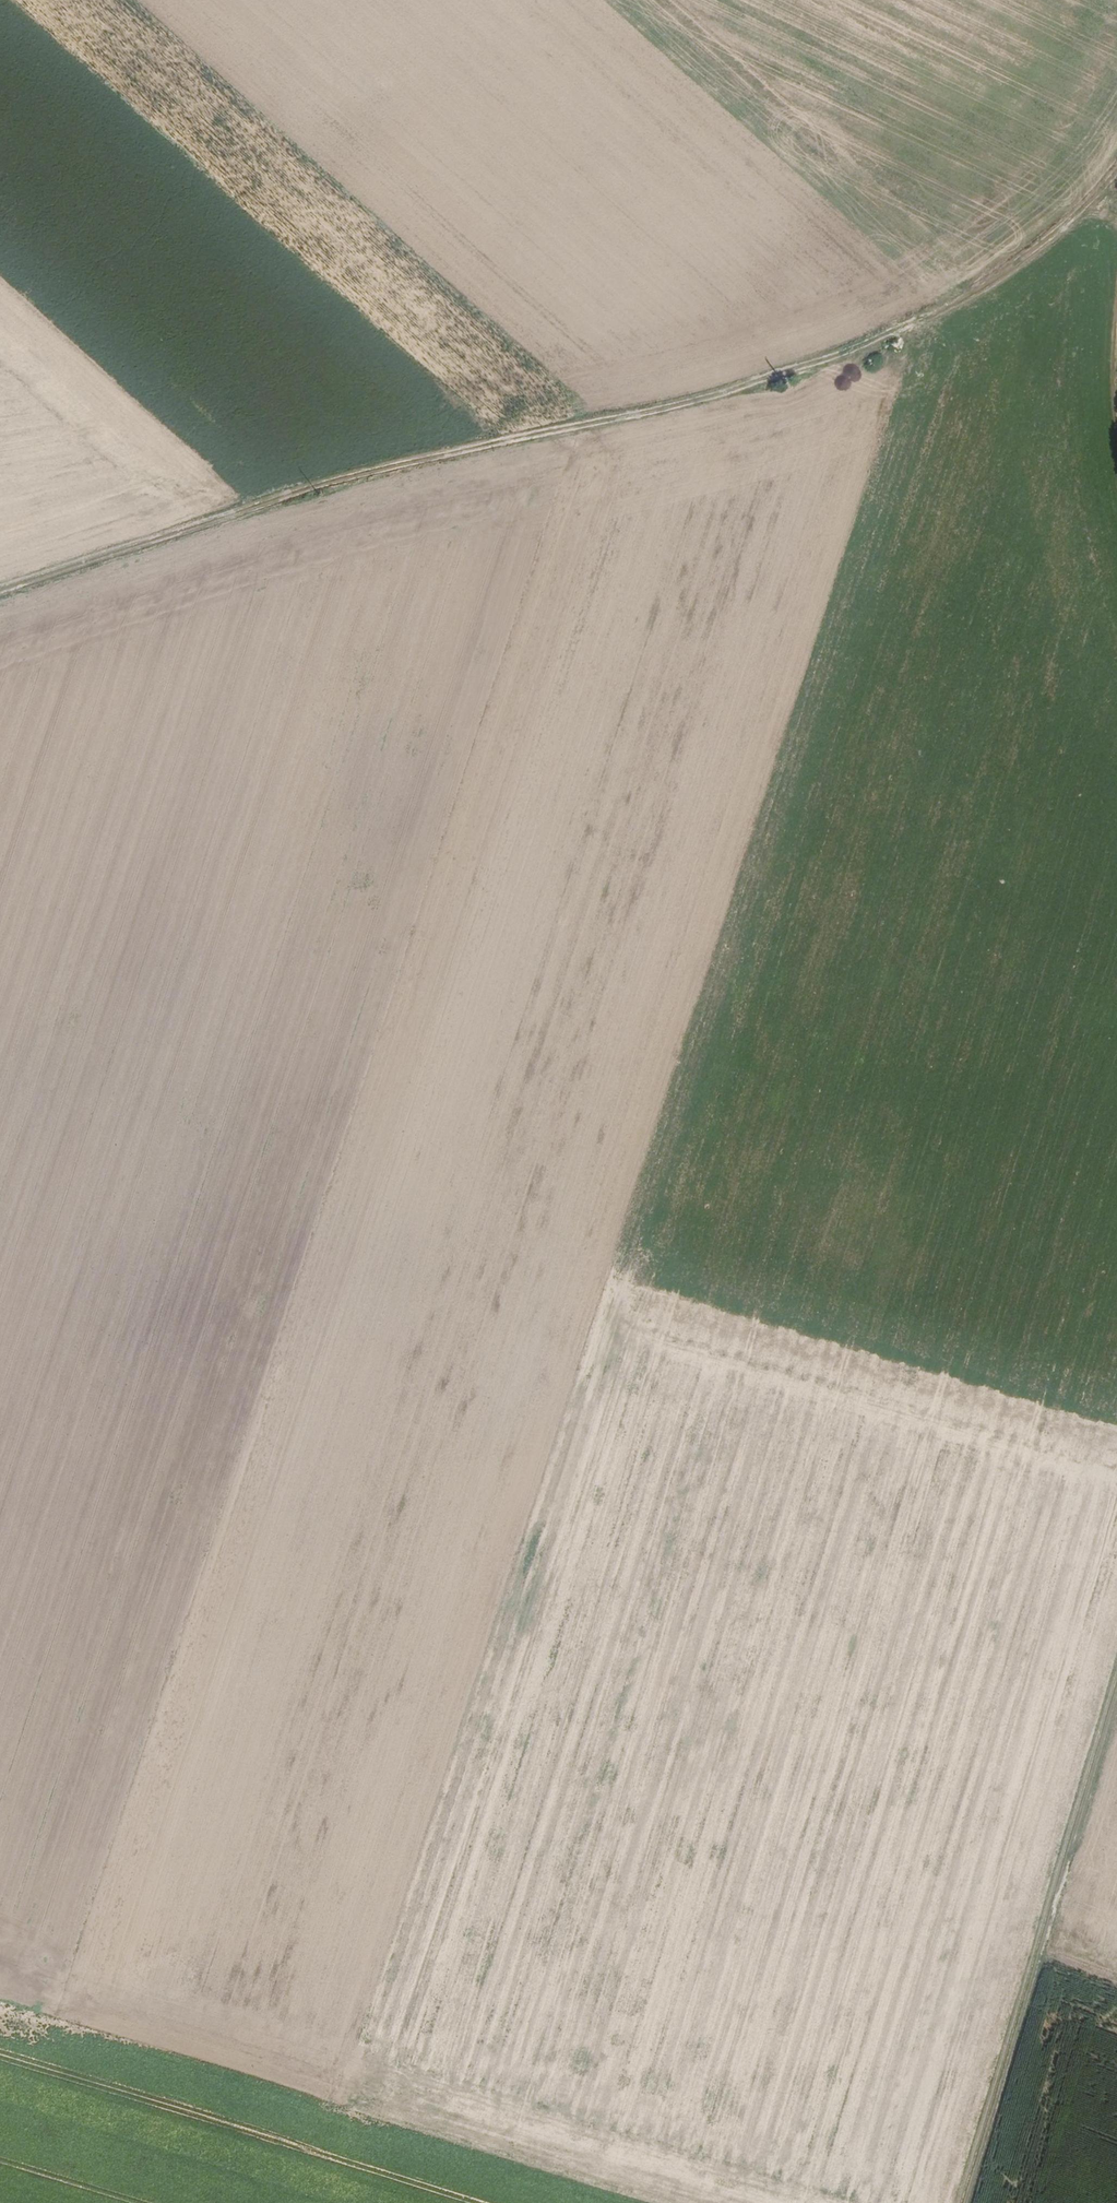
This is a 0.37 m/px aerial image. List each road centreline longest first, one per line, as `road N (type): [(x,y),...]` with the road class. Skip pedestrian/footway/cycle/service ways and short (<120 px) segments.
road 1 (track): [(1116,175),(1086,208),(946,307),(759,386),(267,502),(0,586)]
road 2 (track): [(1116,1700),(965,2202)]

